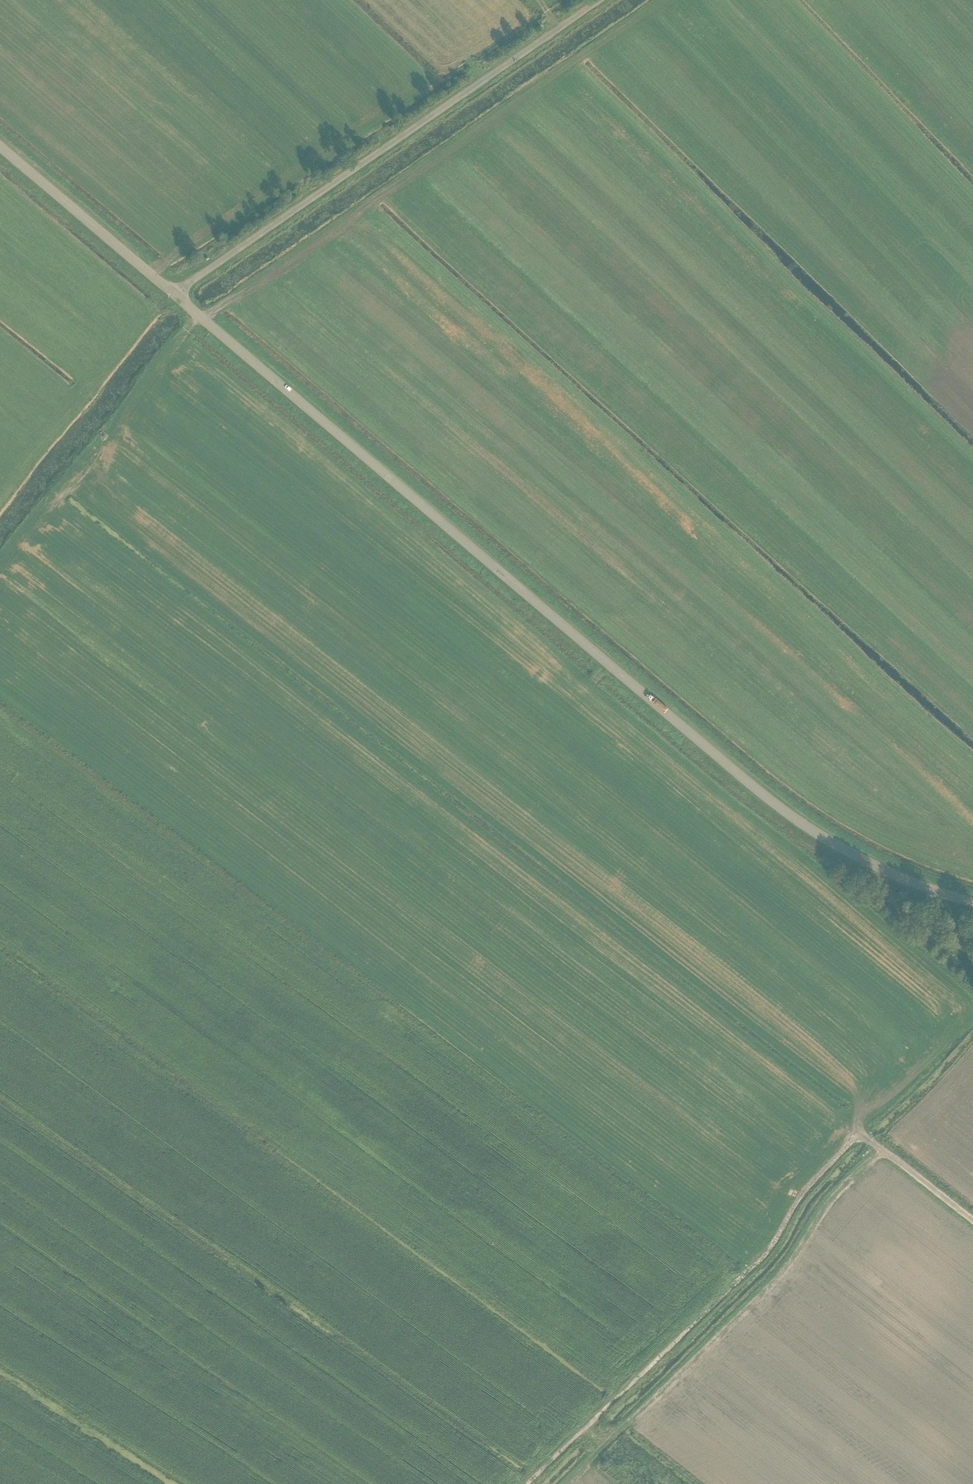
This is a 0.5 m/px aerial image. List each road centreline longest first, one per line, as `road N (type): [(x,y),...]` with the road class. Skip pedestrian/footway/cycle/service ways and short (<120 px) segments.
road 1 (tertiary): [(972,900),(881,867),(752,788),(175,294)]
road 2 (unclassified): [(175,294),(607,0)]
road 3 (tertiary): [(175,294),(0,146)]

